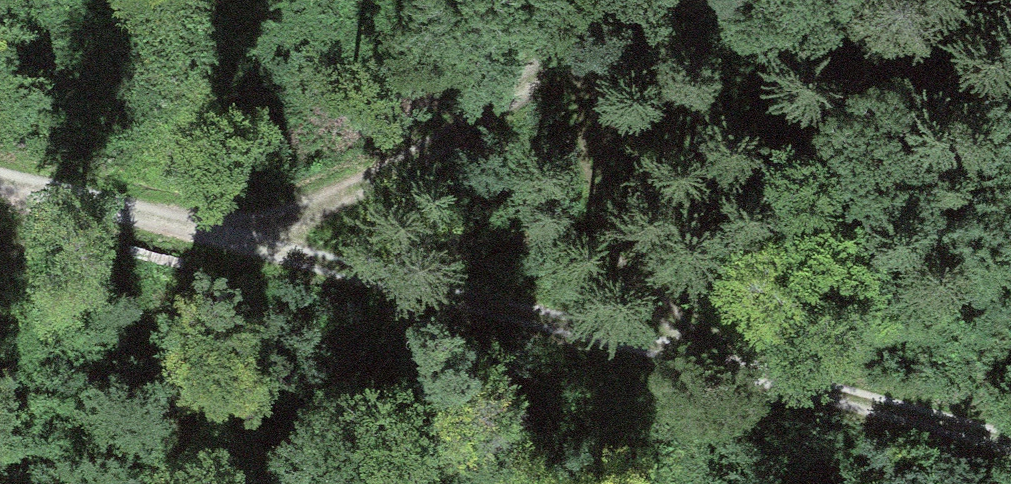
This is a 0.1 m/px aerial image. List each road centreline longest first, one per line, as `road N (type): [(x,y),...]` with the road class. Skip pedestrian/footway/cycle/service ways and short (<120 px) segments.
road 1 (track): [(0,184),(334,240),(730,365),(1010,436)]
road 2 (track): [(596,0),(556,89),(334,240)]
road 3 (track): [(556,89),(631,334)]

